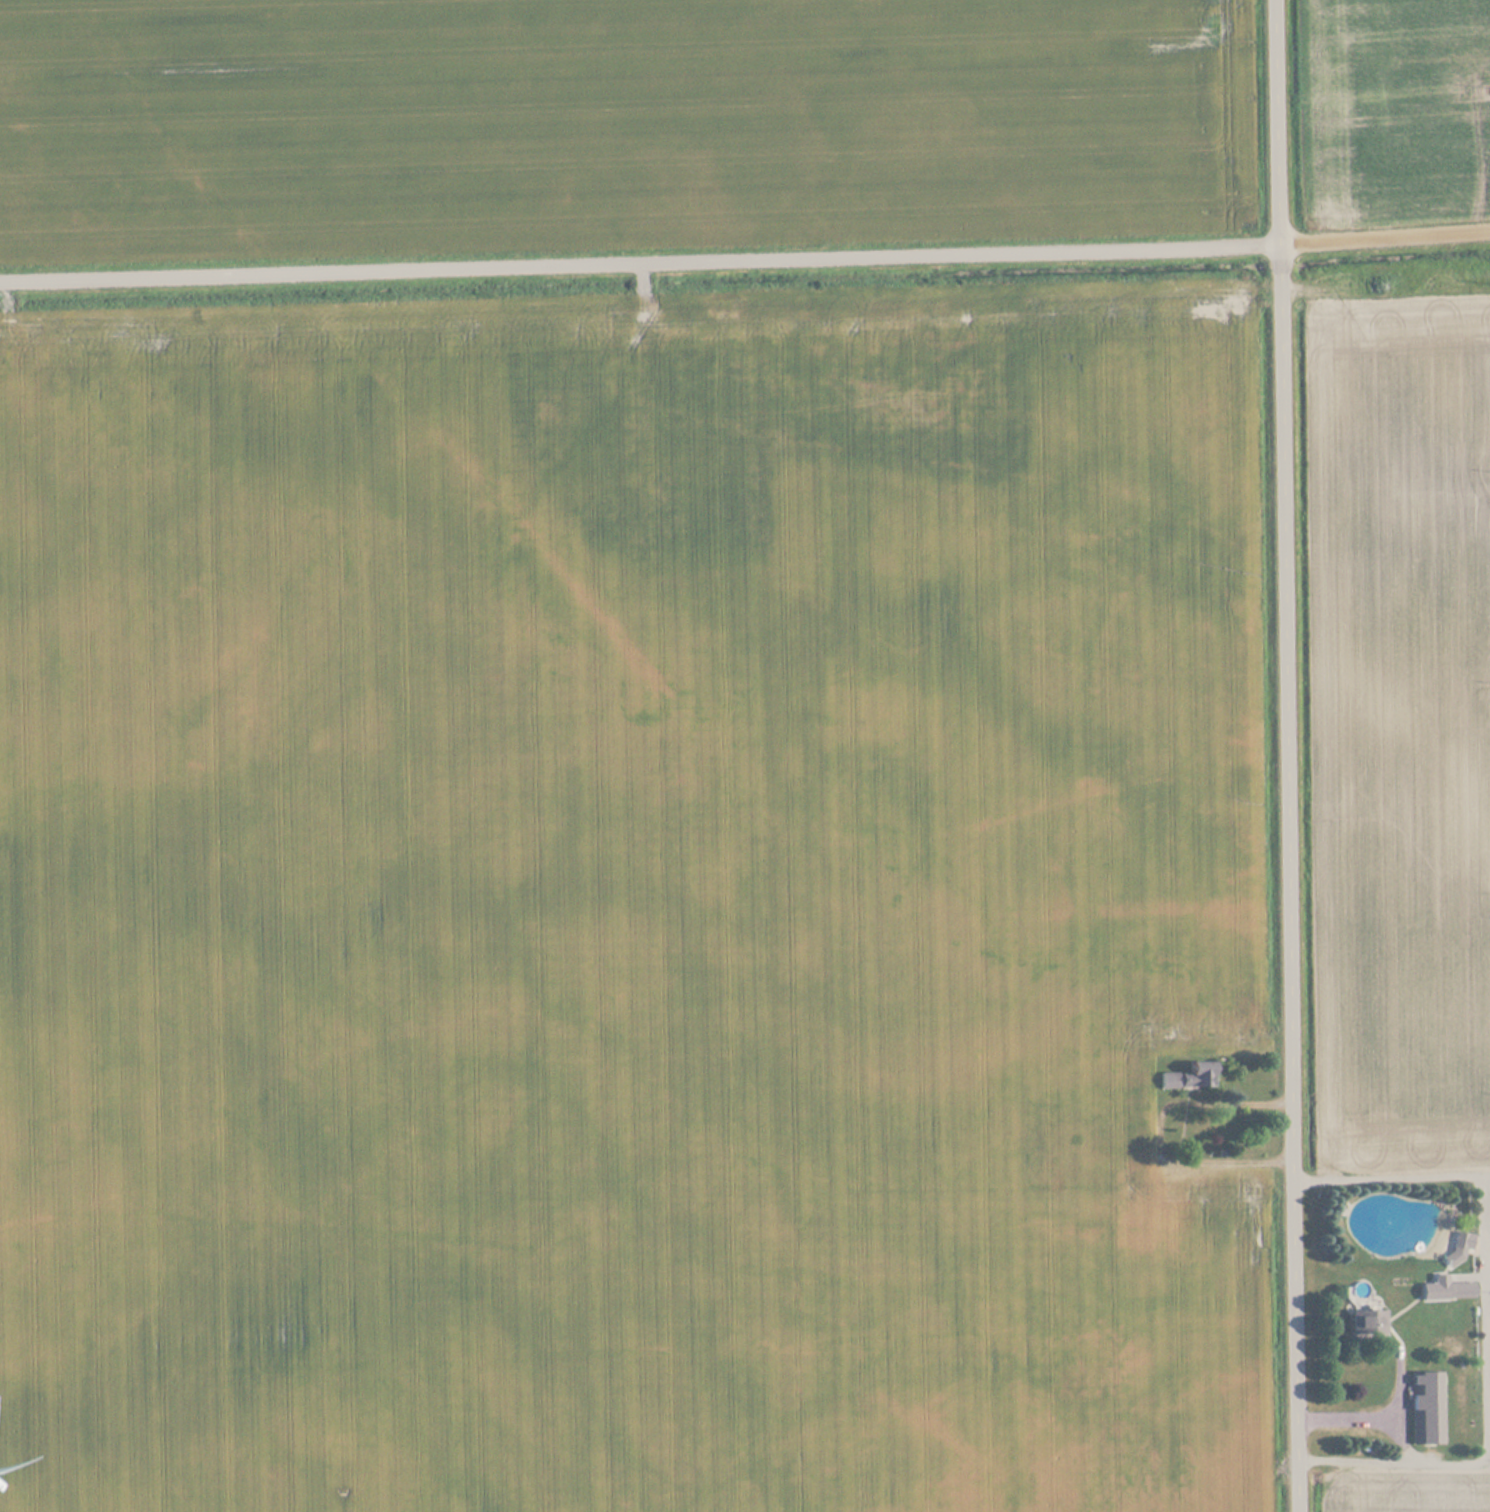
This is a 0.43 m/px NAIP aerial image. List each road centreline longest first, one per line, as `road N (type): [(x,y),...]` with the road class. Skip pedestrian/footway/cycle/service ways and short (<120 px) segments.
road 1 (residential): [(1303,1511),(1279,0)]

